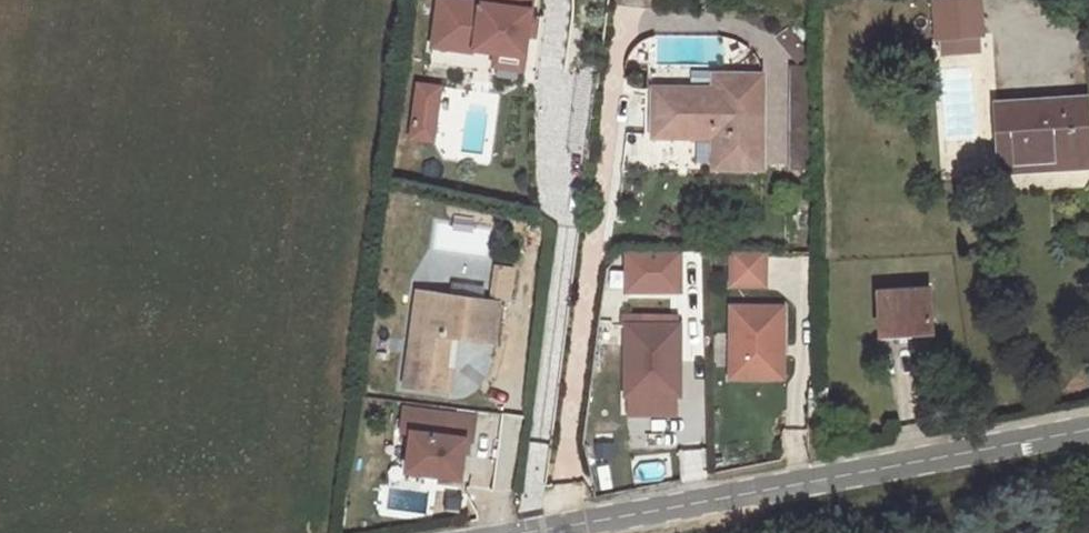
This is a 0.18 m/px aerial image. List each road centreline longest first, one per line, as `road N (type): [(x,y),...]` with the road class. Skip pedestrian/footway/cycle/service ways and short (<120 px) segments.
road 1 (unclassified): [(509,532),(1088,430)]

